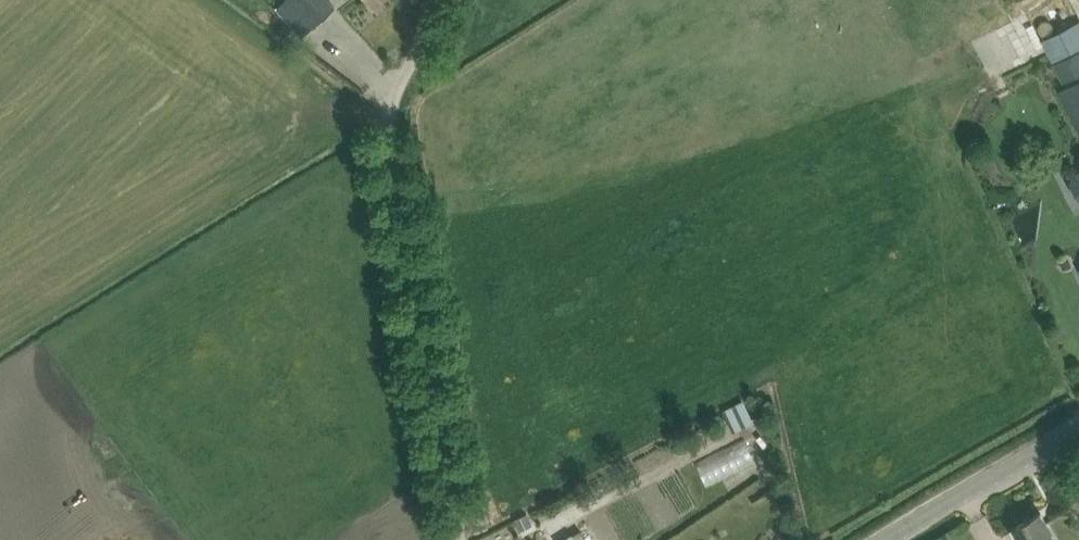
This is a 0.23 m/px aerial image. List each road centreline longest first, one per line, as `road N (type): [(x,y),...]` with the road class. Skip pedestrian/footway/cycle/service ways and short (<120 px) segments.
road 1 (unclassified): [(455,539),(401,226),(396,125),(420,0)]
road 2 (unclassified): [(887,539),(1078,429)]

